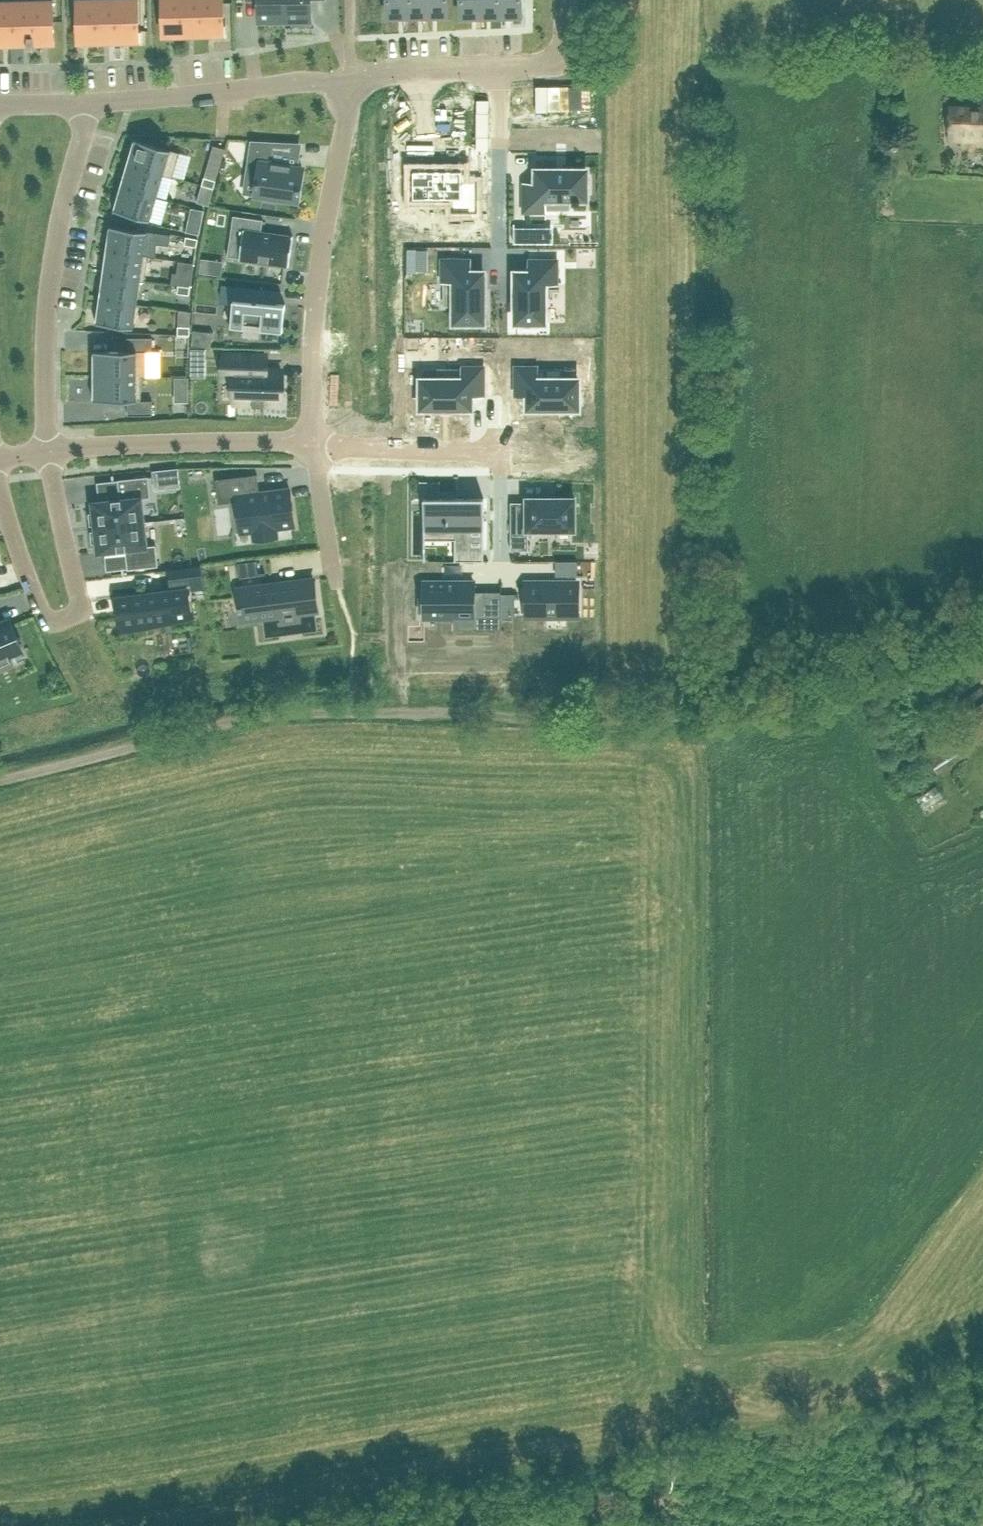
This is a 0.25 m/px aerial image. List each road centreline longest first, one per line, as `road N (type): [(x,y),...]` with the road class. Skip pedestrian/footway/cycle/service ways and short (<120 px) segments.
road 1 (track): [(0,781),(253,718),(387,710),(599,718),(708,711),(799,692),(982,630)]
road 2 (residential): [(500,449),(496,70)]
road 3 (residential): [(315,441),(316,300),(350,117),(345,85)]
road 4 (residential): [(48,450),(51,287),(93,100)]
road 5 (residential): [(0,486),(44,619),(84,607),(48,450)]
road 6 (residential): [(48,450),(315,441)]
road 7 (residential): [(93,100),(308,80),(345,85)]
road 8 (residential): [(315,441),(500,449)]
road 9 (residential): [(496,70),(416,71),(345,85)]
road 10 (residential): [(335,580),(315,441)]
road 11 (residential): [(496,70),(545,65),(564,50),(565,0)]

